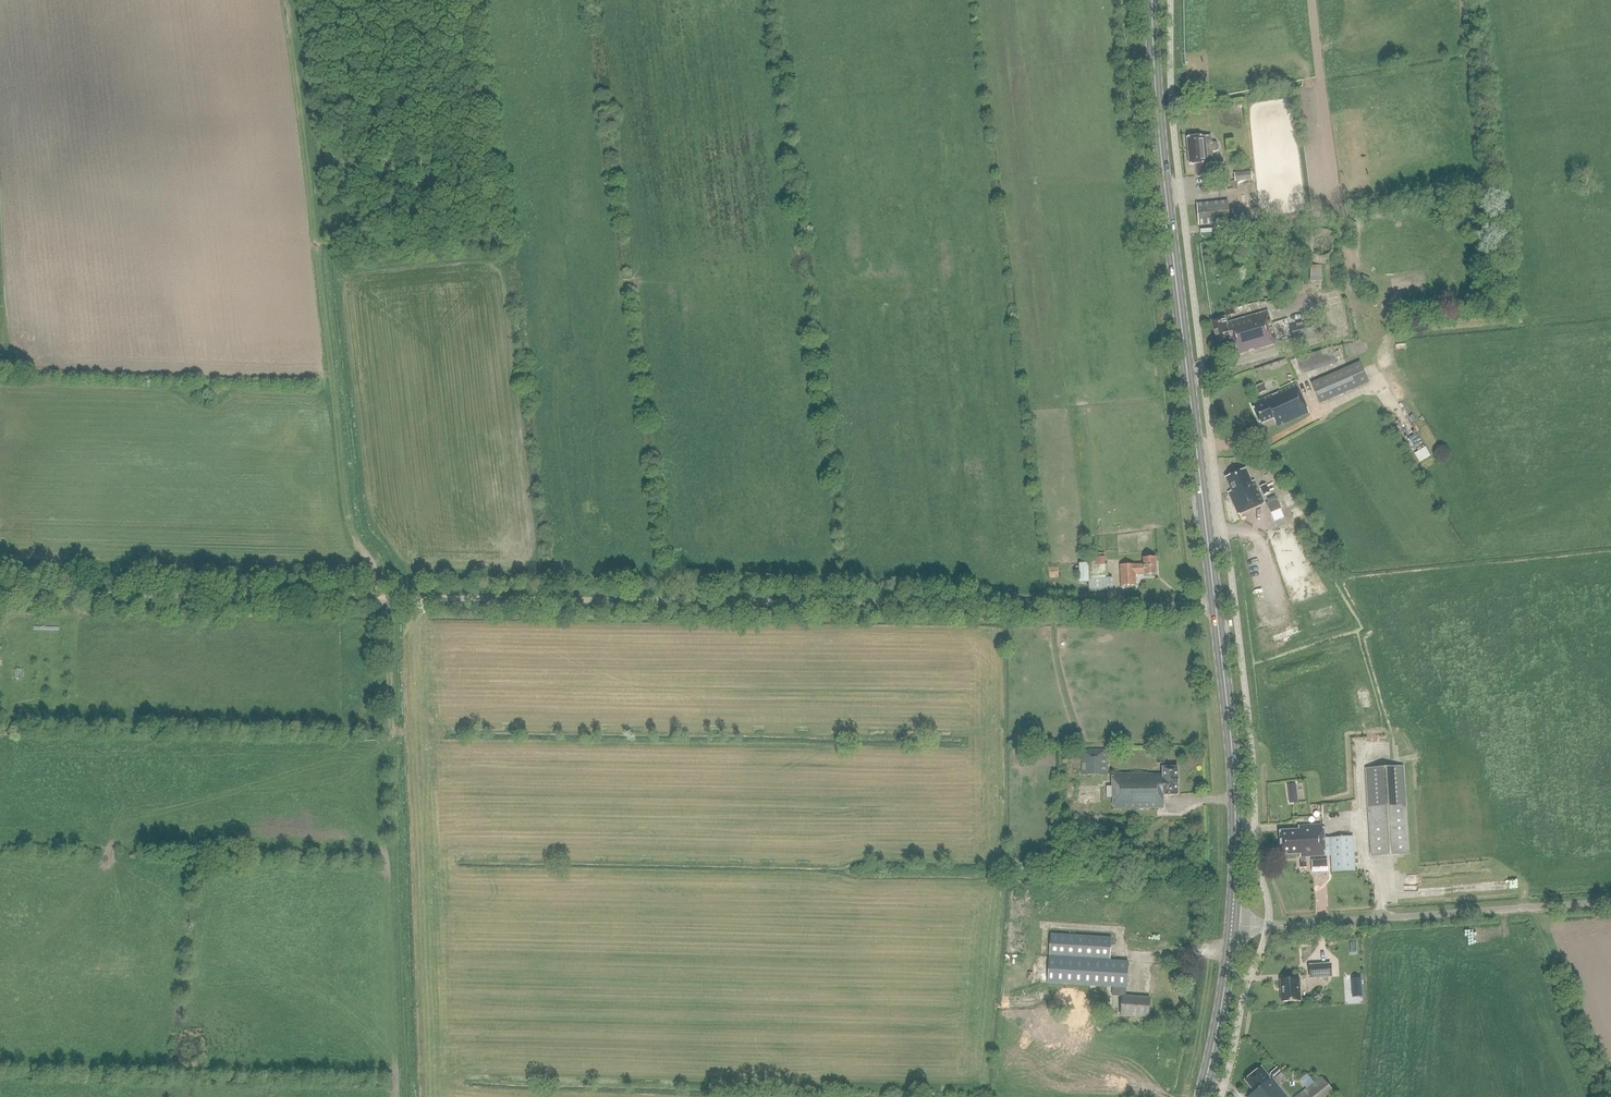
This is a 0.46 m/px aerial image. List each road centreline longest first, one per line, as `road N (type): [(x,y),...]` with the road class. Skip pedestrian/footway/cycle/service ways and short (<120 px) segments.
road 1 (unclassified): [(0,592),(1215,603)]
road 2 (primary): [(1215,603),(1162,164),(1152,0)]
road 3 (unclassified): [(1232,926),(1610,901)]
road 4 (primary): [(1232,926),(1233,775),(1215,603)]
road 5 (primary): [(1201,1096),(1232,926)]

